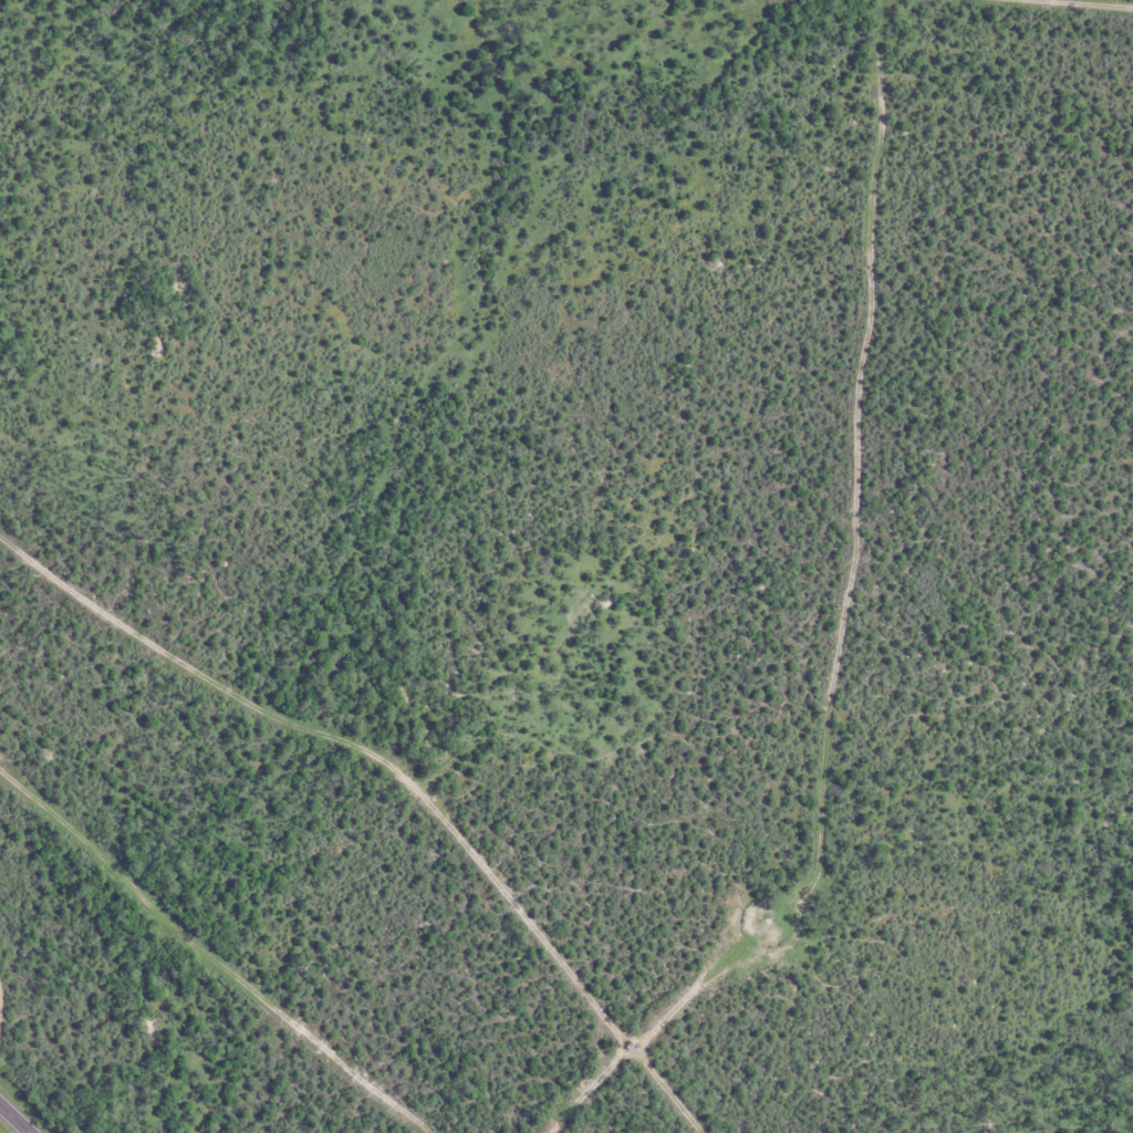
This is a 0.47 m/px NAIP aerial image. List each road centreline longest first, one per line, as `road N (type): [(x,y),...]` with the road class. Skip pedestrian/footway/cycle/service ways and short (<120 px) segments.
road 1 (residential): [(550,0),(1132,57)]

